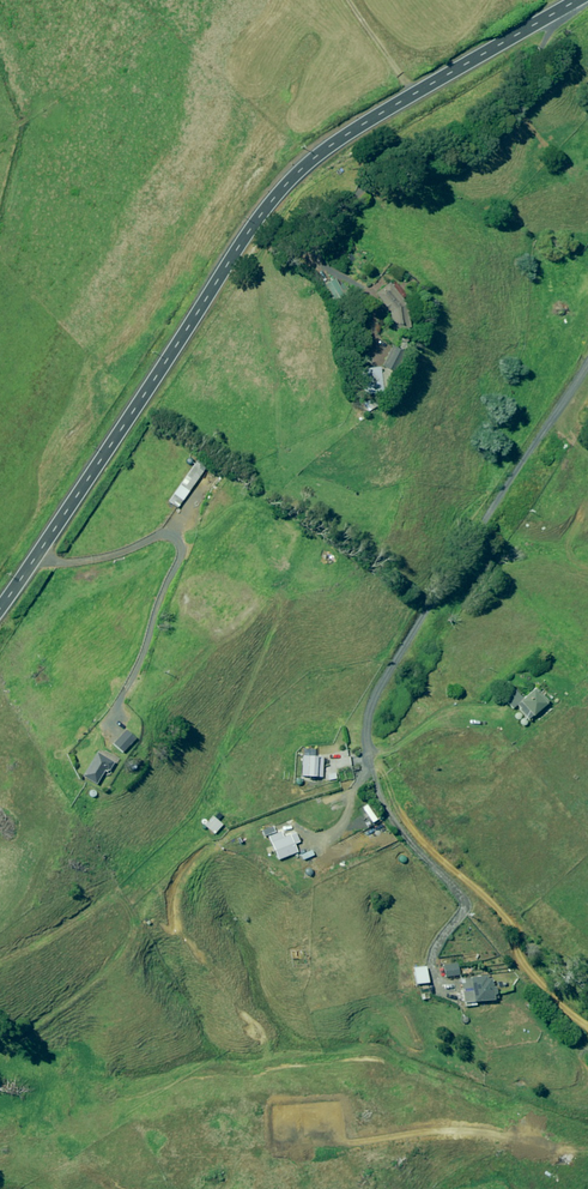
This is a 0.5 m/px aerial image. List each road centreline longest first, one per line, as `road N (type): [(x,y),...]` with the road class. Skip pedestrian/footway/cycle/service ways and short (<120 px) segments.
road 1 (unclassified): [(587,0),(321,155),(270,194),(0,596)]
road 2 (unclassified): [(587,339),(556,397),(486,487),(369,702),(370,766)]
road 3 (track): [(370,766),(383,774),(418,840),(501,914),(522,943),(524,962),(587,1026)]

